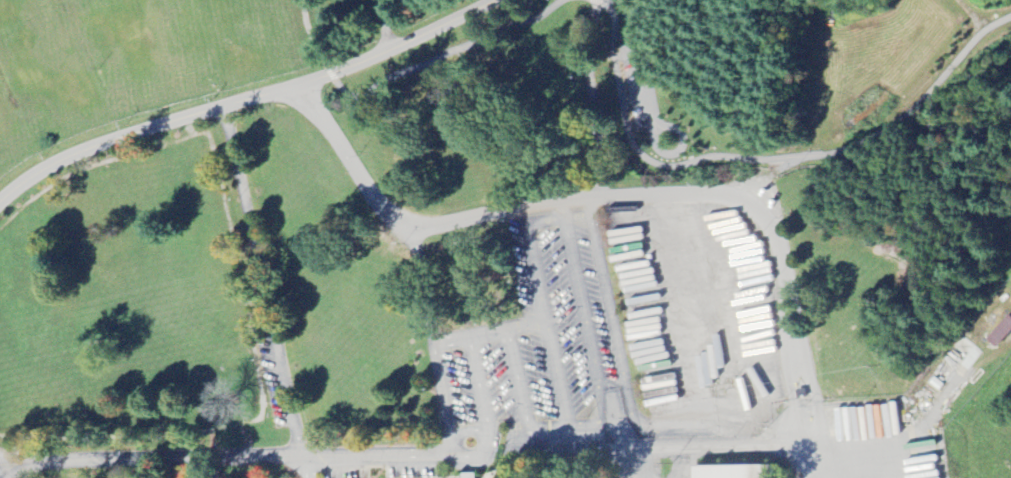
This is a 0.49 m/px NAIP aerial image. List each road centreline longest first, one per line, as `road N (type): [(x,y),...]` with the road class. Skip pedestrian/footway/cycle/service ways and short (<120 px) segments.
road 1 (tertiary): [(0,201),(72,153),(291,87),(500,0)]
road 2 (residential): [(751,207),(695,194),(627,196),(414,225),(372,199),(291,87)]
road 3 (residential): [(40,463),(297,459)]
road 4 (residential): [(814,450),(775,229),(751,207)]
road 5 (residential): [(297,459),(477,454)]

